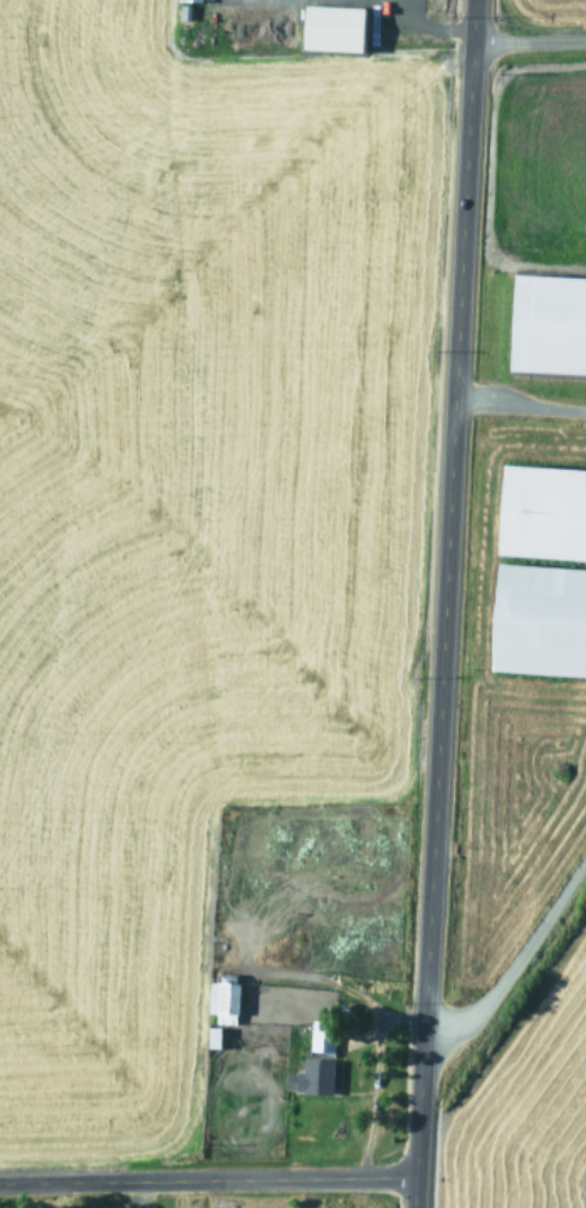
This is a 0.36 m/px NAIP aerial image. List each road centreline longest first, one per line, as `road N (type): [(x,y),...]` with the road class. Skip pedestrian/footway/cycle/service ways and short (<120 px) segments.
road 1 (tertiary): [(392,1207),(464,0)]
road 2 (residential): [(0,1187),(329,1182)]
road 3 (residential): [(462,40),(585,38)]

